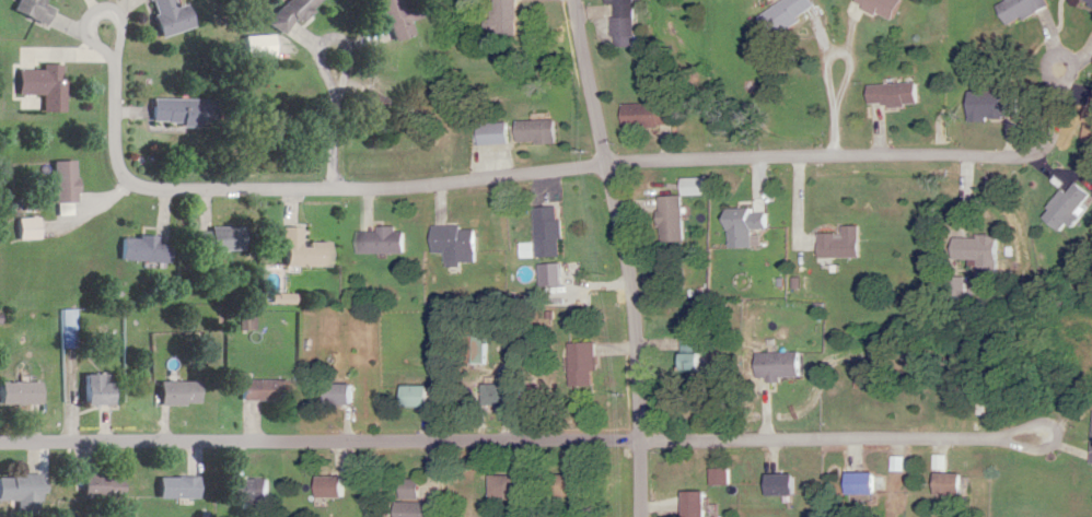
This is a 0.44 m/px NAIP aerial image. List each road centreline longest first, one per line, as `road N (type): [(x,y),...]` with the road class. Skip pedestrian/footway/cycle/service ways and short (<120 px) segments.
road 1 (residential): [(0,445),(643,443)]
road 2 (residential): [(609,166),(405,190),(152,191),(117,175),(113,64)]
road 3 (residential): [(644,516),(638,336),(578,0)]
road 4 (residential): [(609,166),(915,163),(1033,150)]
road 5 (residential): [(643,443),(1045,436)]
road 6 (residential): [(84,42),(113,64),(114,15),(83,13),(84,42)]

